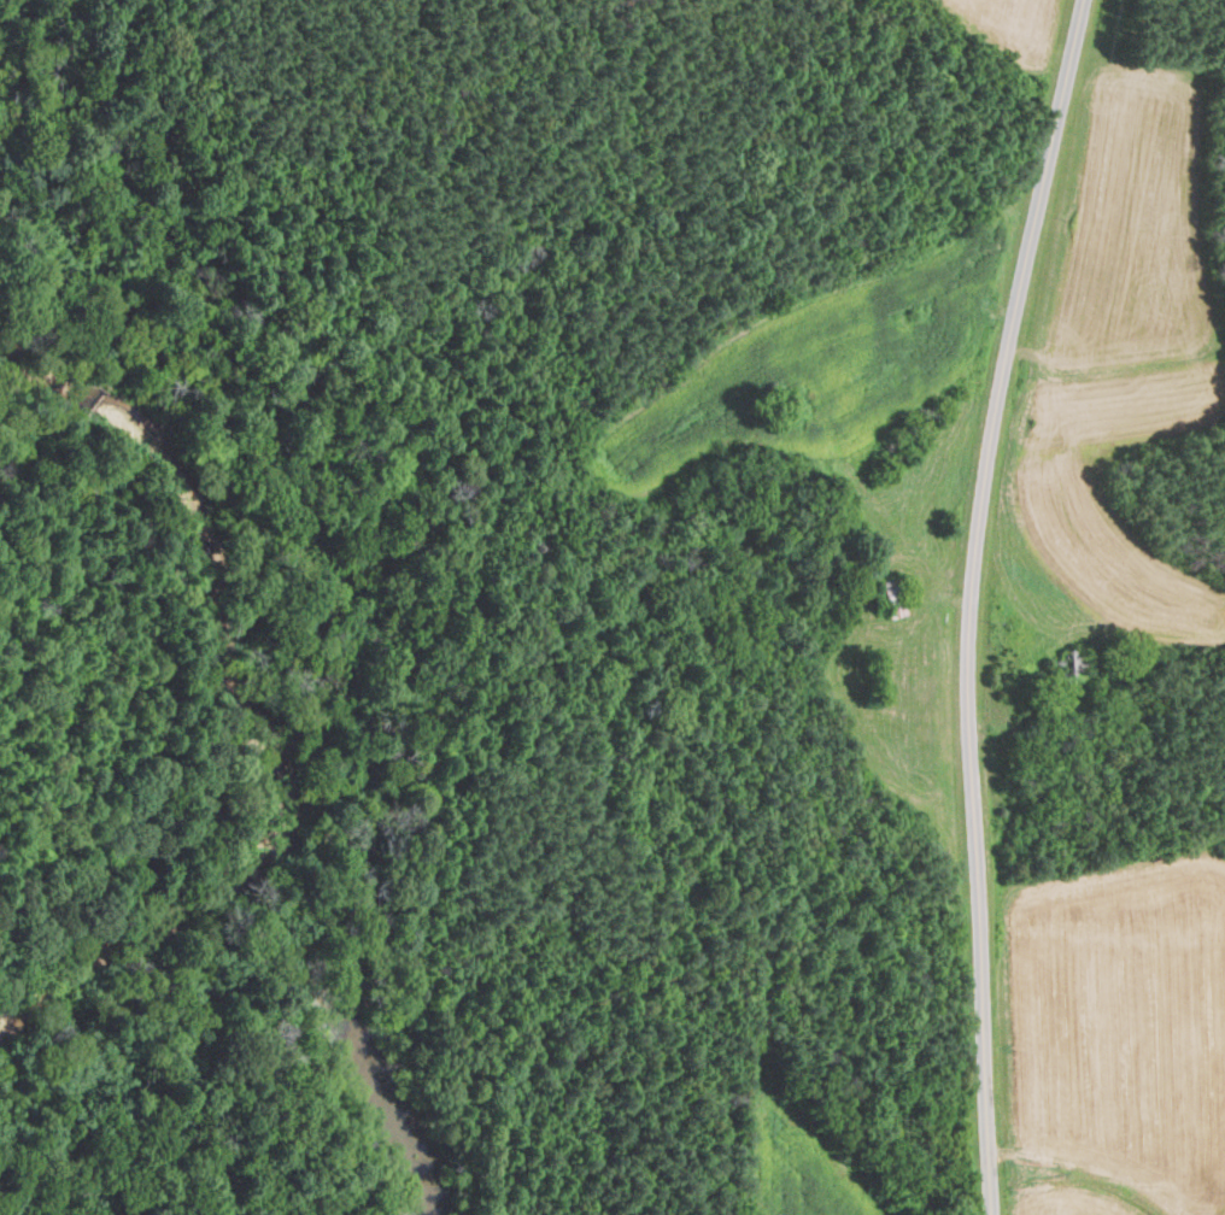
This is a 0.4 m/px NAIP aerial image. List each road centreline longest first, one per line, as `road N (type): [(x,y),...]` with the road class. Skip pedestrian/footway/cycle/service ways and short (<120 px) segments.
road 1 (residential): [(993,1214),(968,656),(987,459),(1081,0)]

